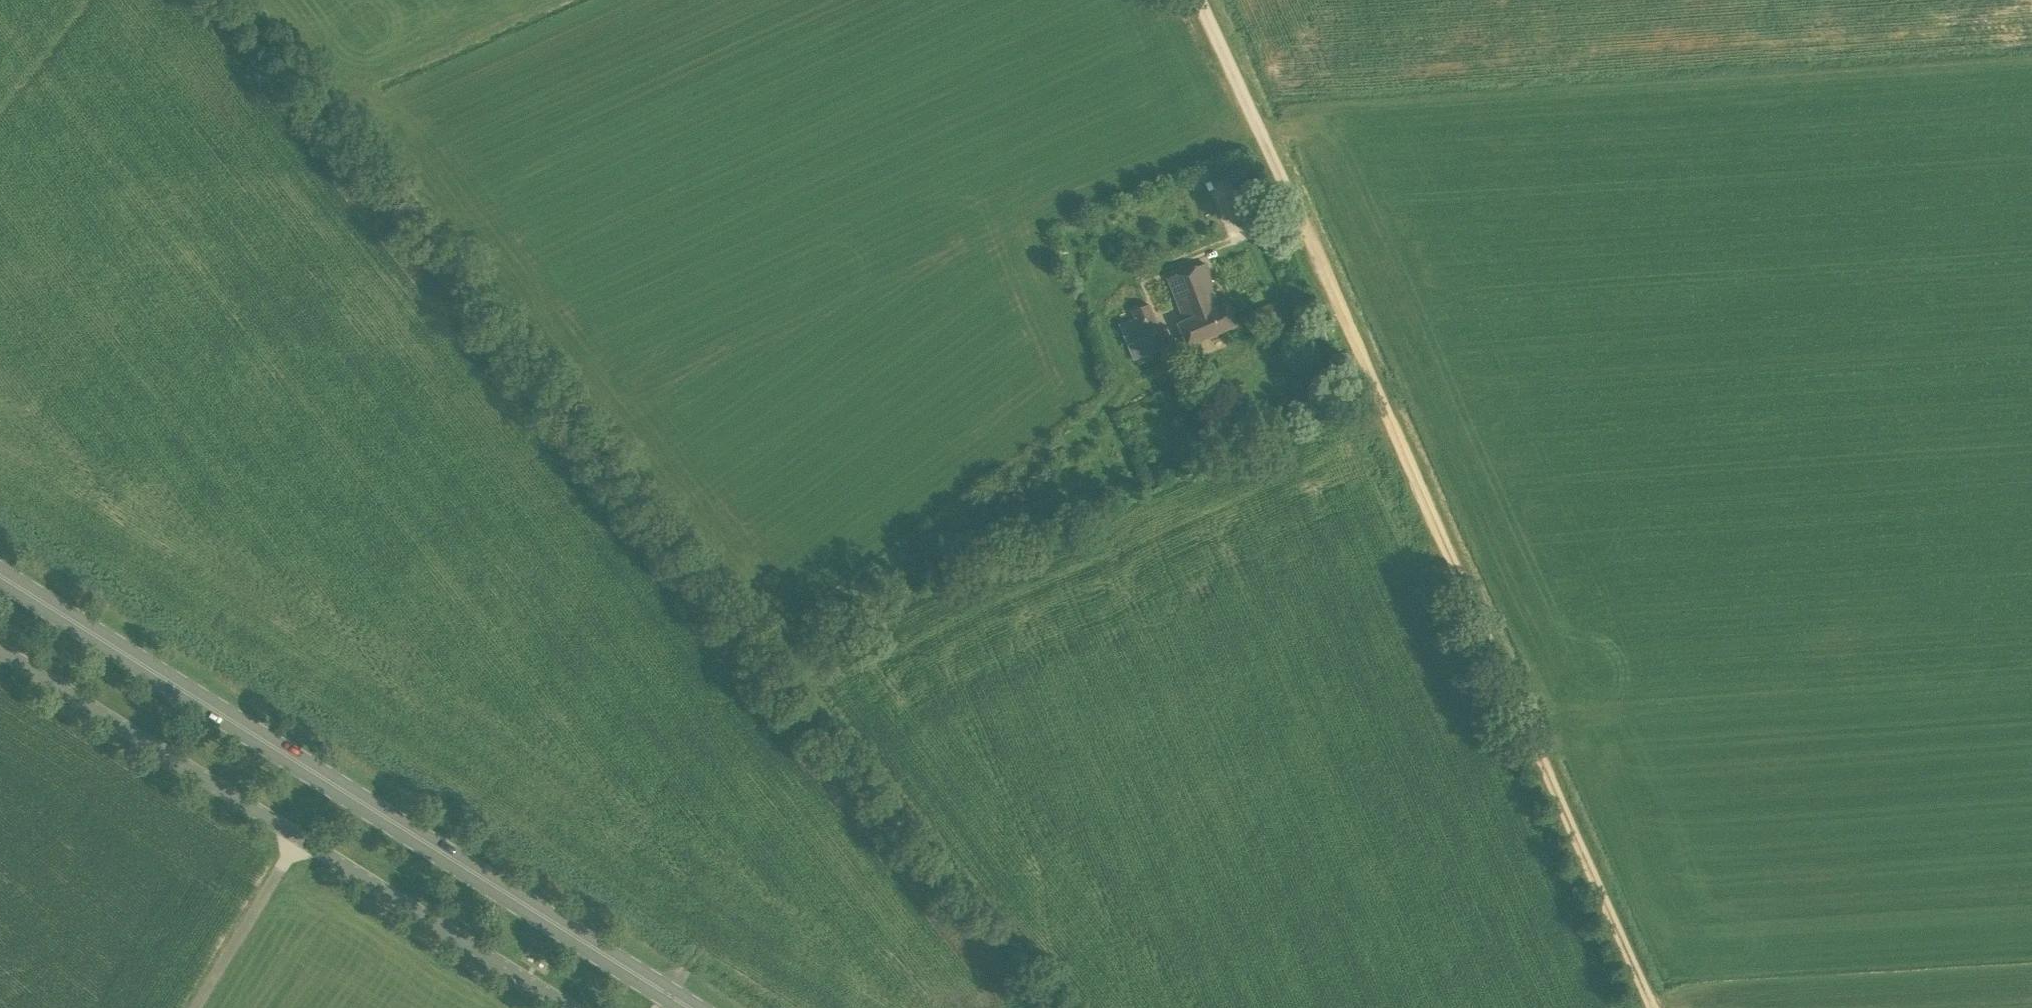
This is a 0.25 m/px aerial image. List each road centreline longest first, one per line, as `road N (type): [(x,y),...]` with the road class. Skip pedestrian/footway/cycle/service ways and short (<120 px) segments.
road 1 (track): [(1653,1007),(1205,0)]
road 2 (primary): [(667,992),(0,578)]
road 3 (unclassified): [(563,1007),(0,659)]

